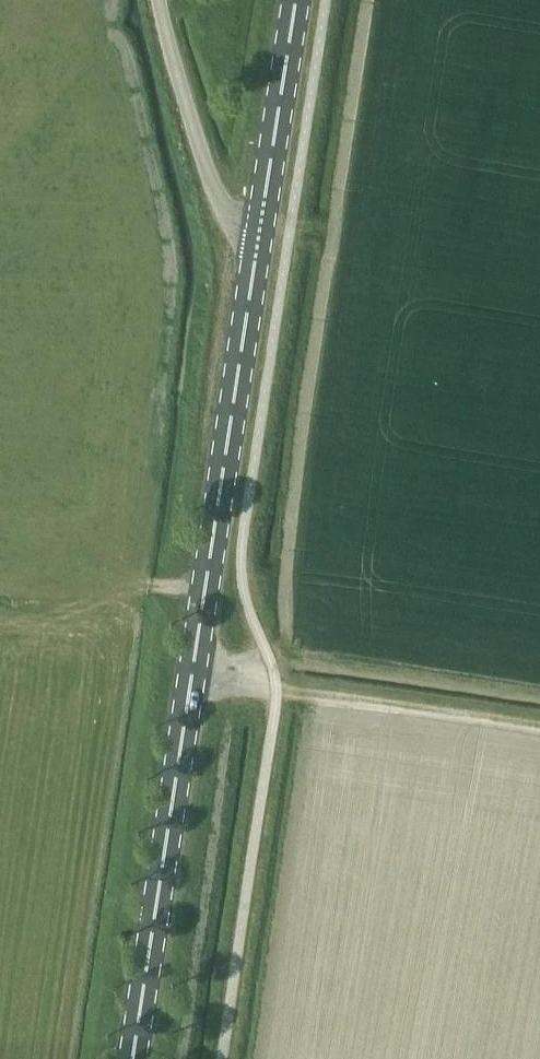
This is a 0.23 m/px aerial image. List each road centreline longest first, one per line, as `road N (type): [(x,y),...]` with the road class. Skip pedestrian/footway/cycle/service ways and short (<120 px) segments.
road 1 (primary): [(130,1058),(255,243)]
road 2 (track): [(193,648),(225,675),(277,691),(539,731)]
road 3 (unclassified): [(255,243),(222,208),(160,0)]
road 4 (primary): [(255,243),(294,0)]

